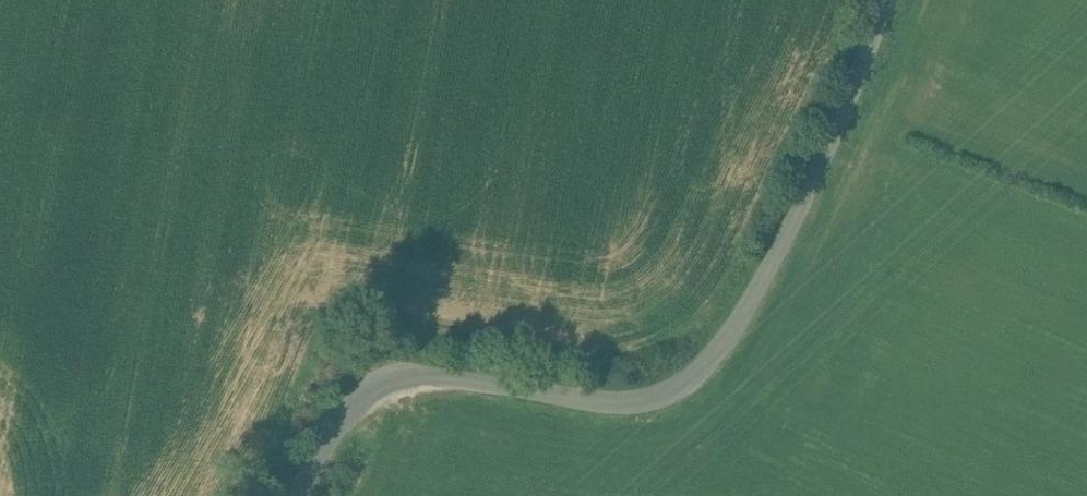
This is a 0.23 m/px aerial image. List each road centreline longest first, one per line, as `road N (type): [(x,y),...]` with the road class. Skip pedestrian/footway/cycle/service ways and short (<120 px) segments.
road 1 (unclassified): [(879,0),(779,245),(694,377),(657,397),(623,398),(428,373),(378,384),(302,495)]

